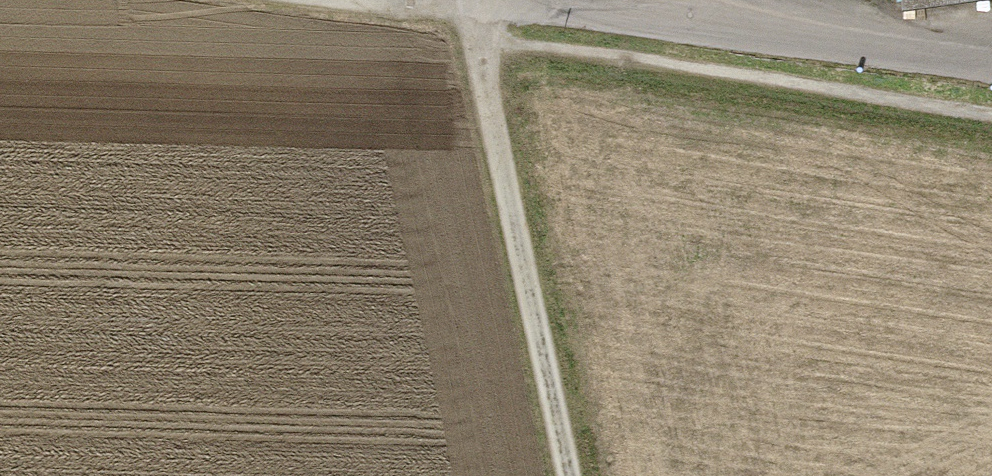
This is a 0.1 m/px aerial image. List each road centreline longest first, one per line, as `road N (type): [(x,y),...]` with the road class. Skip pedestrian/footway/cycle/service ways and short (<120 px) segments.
road 1 (track): [(391,0),(438,5),(481,35),(991,110)]
road 2 (track): [(473,0),(573,475)]

